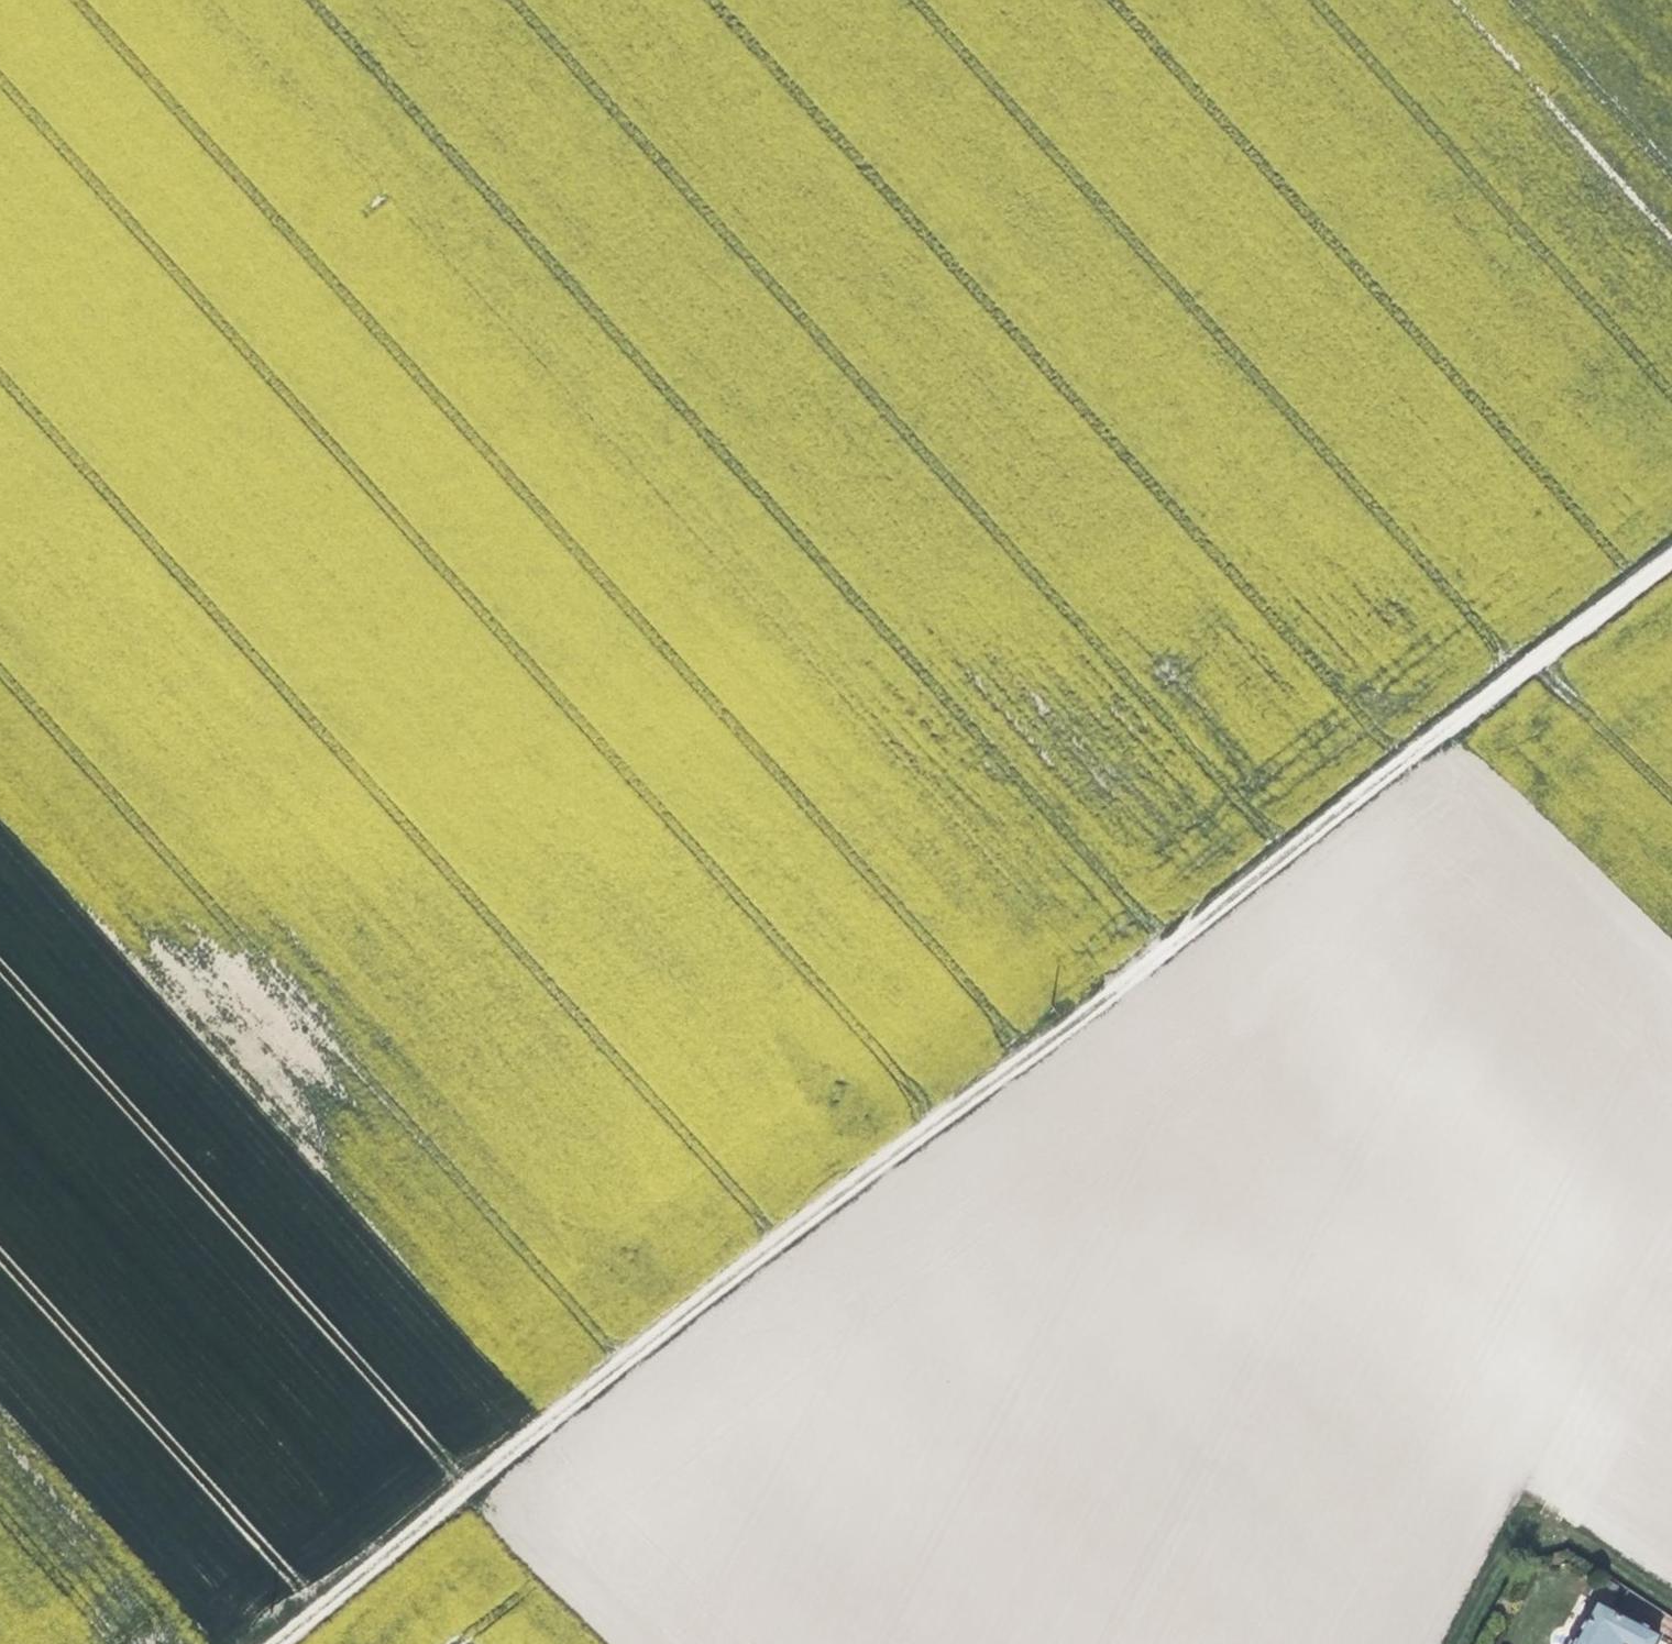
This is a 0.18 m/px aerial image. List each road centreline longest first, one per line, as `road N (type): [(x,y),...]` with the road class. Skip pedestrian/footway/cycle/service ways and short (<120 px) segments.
road 1 (track): [(271,1643),(1060,1039),(1671,553)]
road 2 (track): [(1458,1643),(1525,1517),(1671,1605)]

